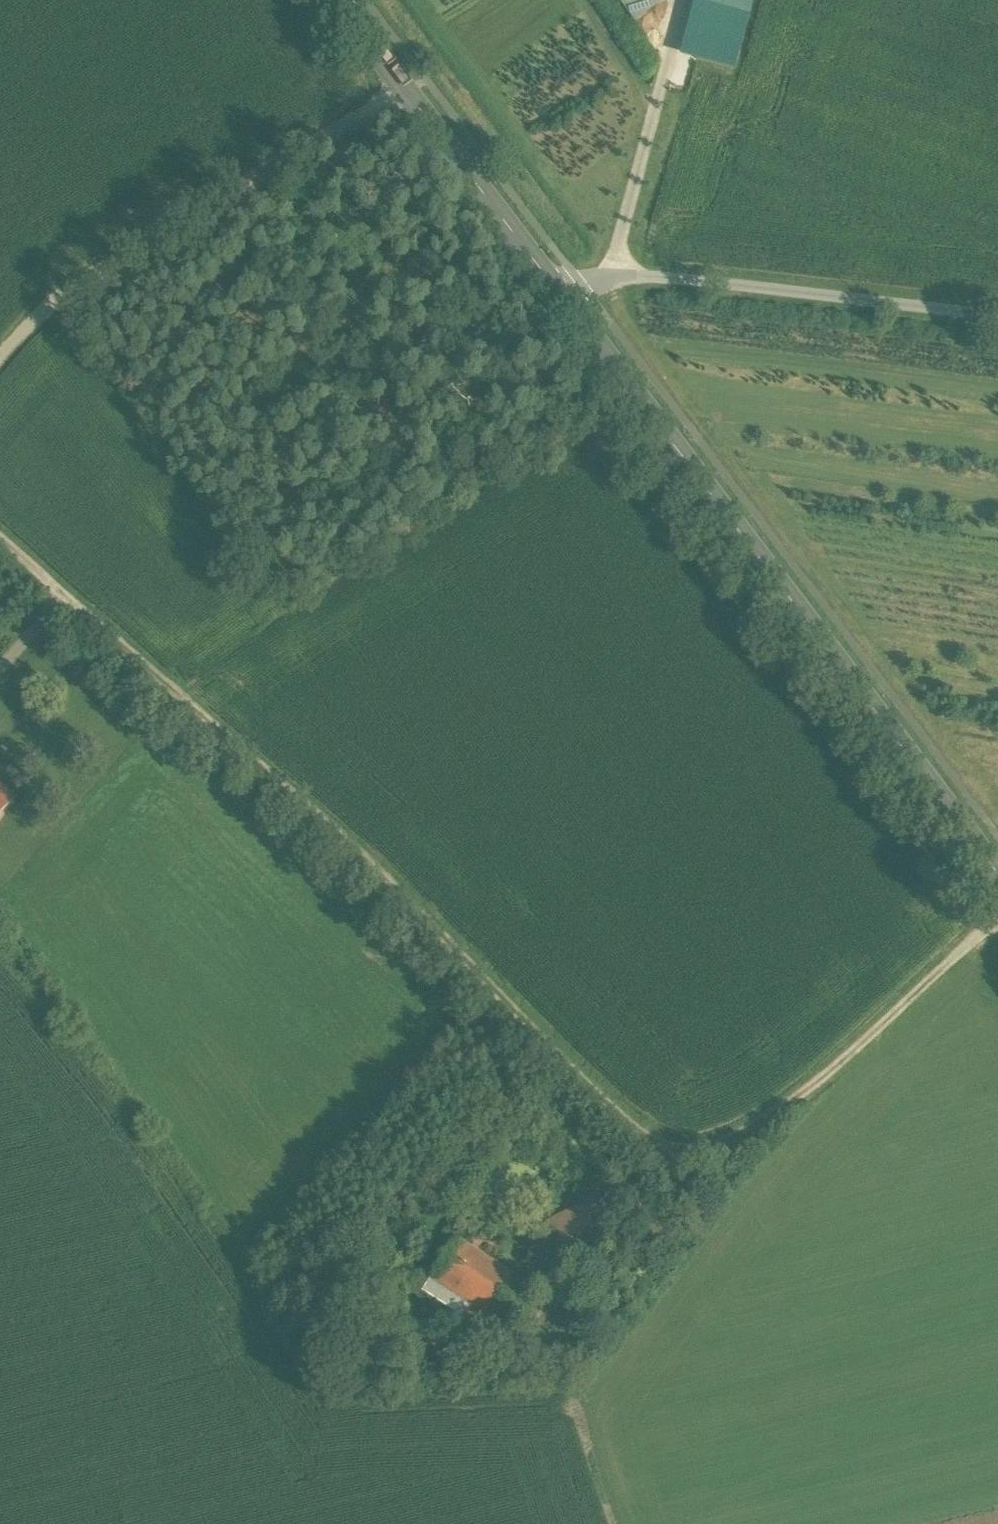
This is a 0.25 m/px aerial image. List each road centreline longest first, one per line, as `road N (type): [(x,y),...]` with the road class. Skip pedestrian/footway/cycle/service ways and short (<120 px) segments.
road 1 (unclassified): [(997,919),(724,1158),(664,1161),(377,878),(0,545)]
road 2 (secondary): [(560,298),(997,875)]
road 3 (unclassified): [(410,98),(21,328),(0,354)]
road 4 (unclassified): [(997,317),(637,276),(560,298)]
road 5 (secondary): [(410,98),(560,298)]
road 6 (secondary): [(336,0),(410,98)]

